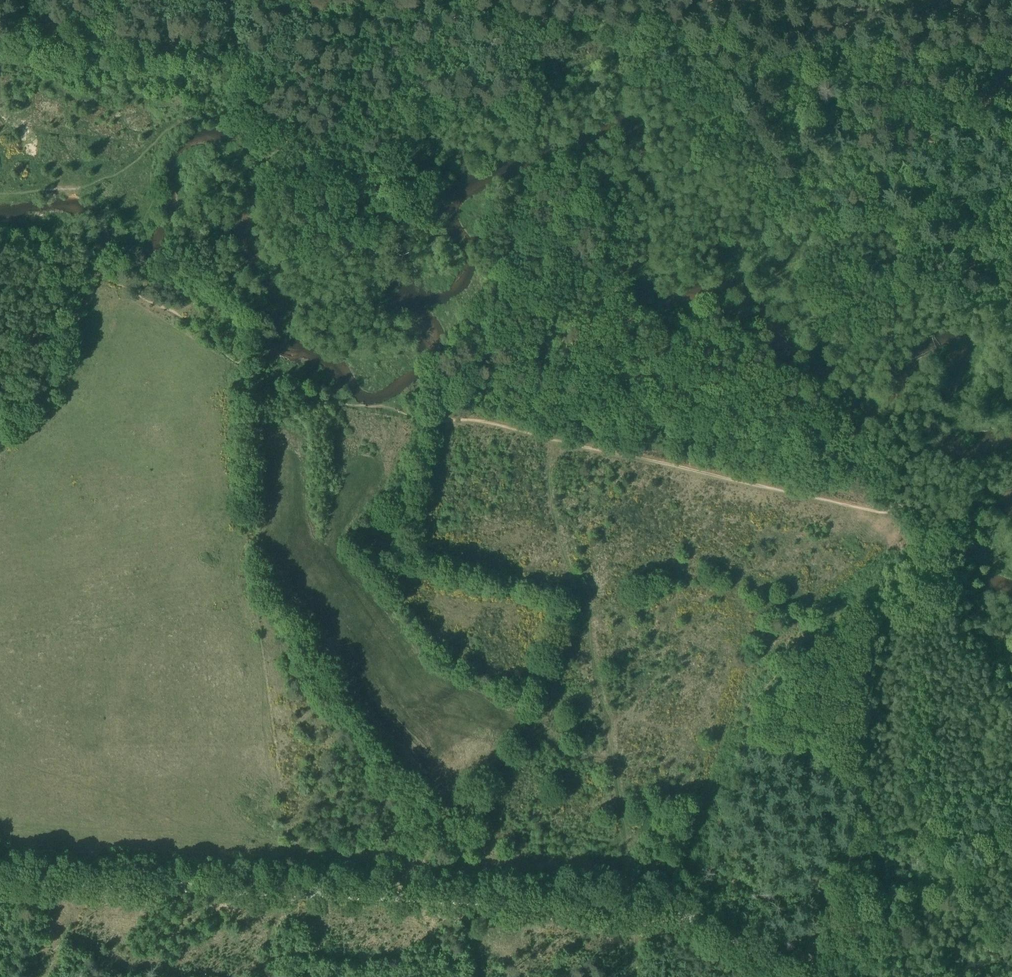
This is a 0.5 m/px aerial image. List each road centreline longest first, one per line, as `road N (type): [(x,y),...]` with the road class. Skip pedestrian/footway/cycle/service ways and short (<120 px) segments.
road 1 (unclassified): [(792,976),(671,910),(0,880)]
road 2 (track): [(737,0),(1011,20)]

